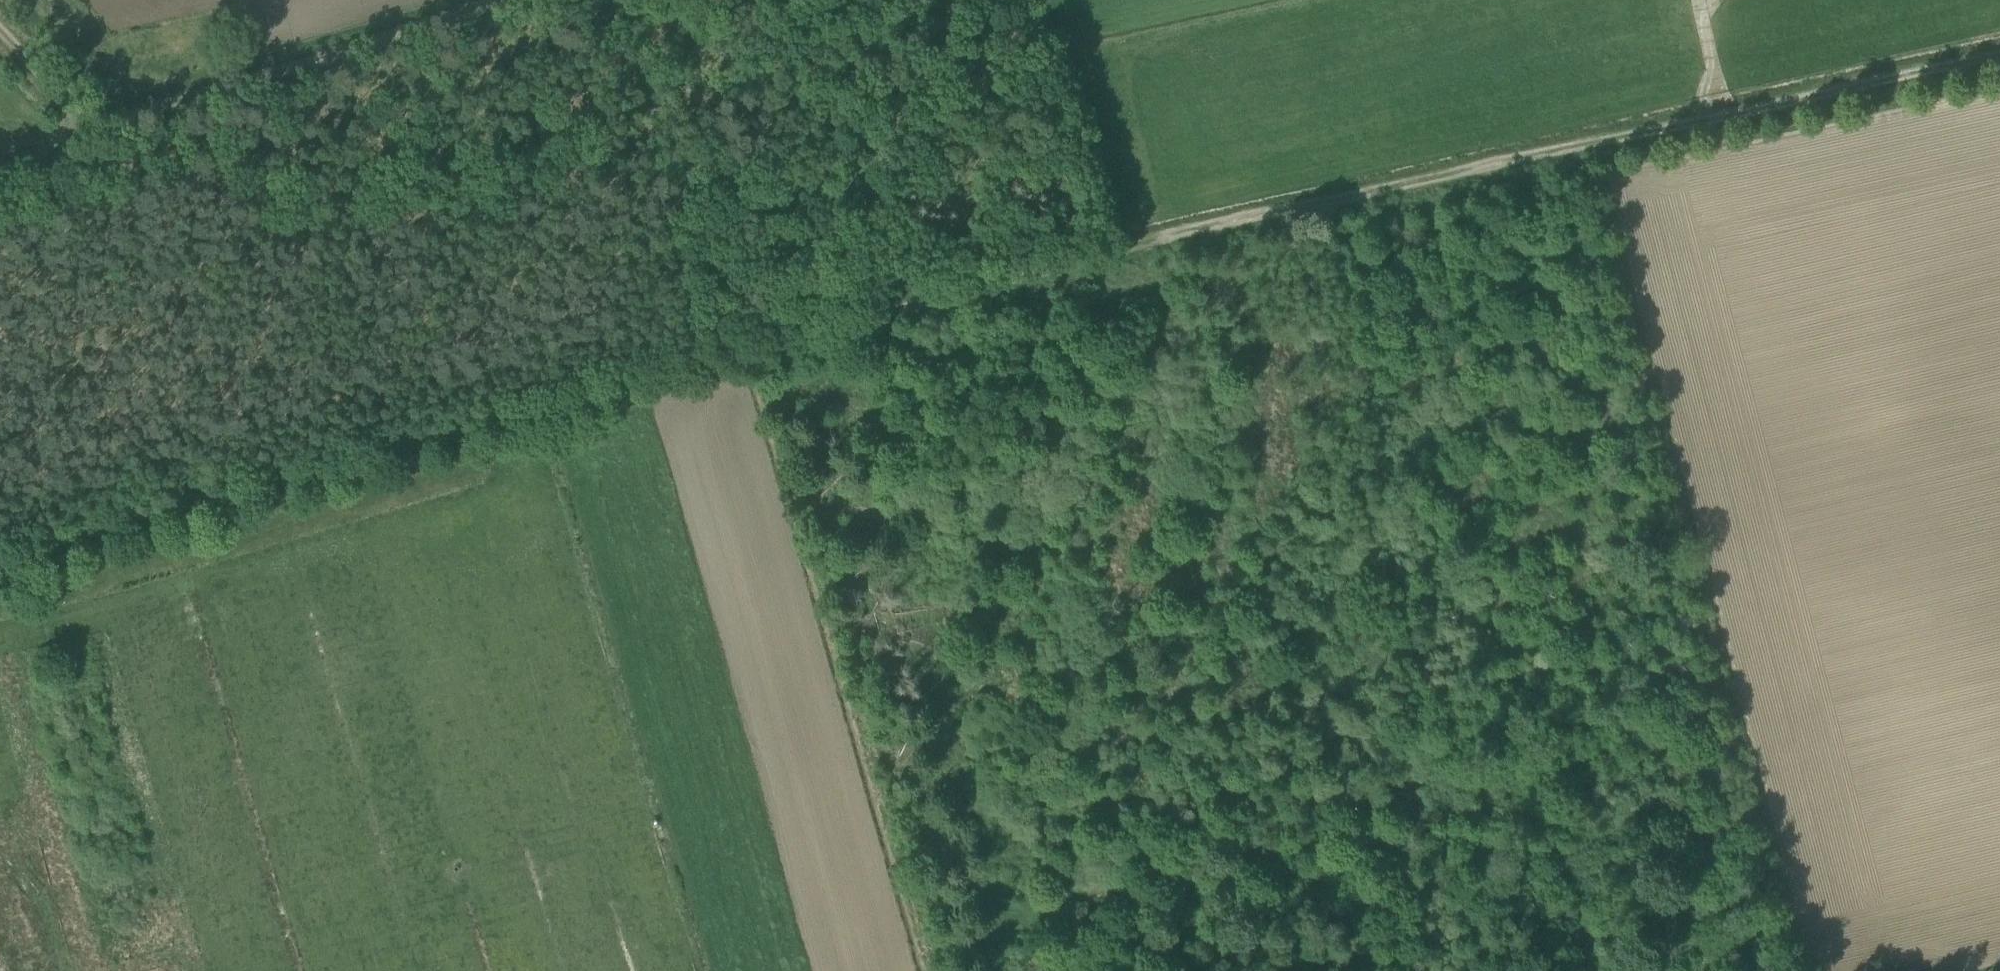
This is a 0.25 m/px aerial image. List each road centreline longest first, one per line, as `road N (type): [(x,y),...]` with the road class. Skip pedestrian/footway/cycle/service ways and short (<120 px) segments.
road 1 (track): [(1999,55),(1129,250),(0,565)]
road 2 (track): [(82,123),(469,0)]

